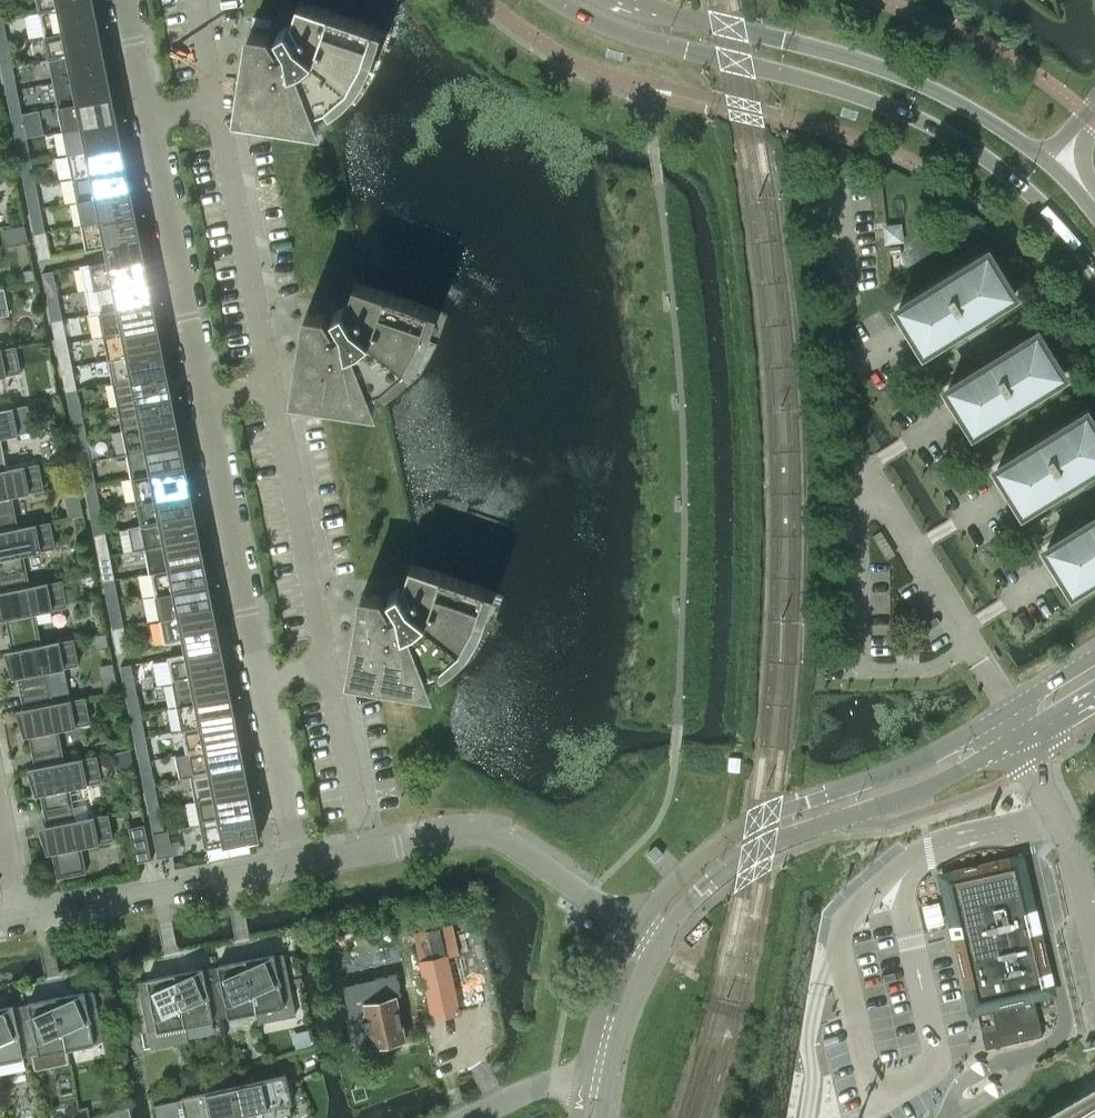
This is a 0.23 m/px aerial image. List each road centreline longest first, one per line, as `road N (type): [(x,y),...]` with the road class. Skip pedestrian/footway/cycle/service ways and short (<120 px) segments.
road 1 (residential): [(129,0),(298,866)]
road 2 (secondary): [(549,0),(575,15),(818,82),(927,123),(1025,190),(1094,271)]
road 3 (secondary): [(1094,214),(1050,164),(929,87),(863,61),(632,0)]
road 4 (unclassified): [(1002,716),(920,761),(753,823),(692,864),(632,927)]
road 5 (unclassified): [(659,949),(712,884),(748,857),(919,792),(1015,741)]
road 6 (residential): [(20,921),(298,866)]
road 7 (unclassified): [(1094,938),(1058,812),(1015,741)]
road 8 (unclassified): [(632,927),(496,835),(471,831)]
road 9 (residential): [(298,866),(471,831)]
road 10 (unclassified): [(632,927),(598,1010),(585,1078)]
road 11 (unclassified): [(607,1081),(634,991),(659,949)]
road 12 (residential): [(468,1117),(537,1085),(585,1078)]

